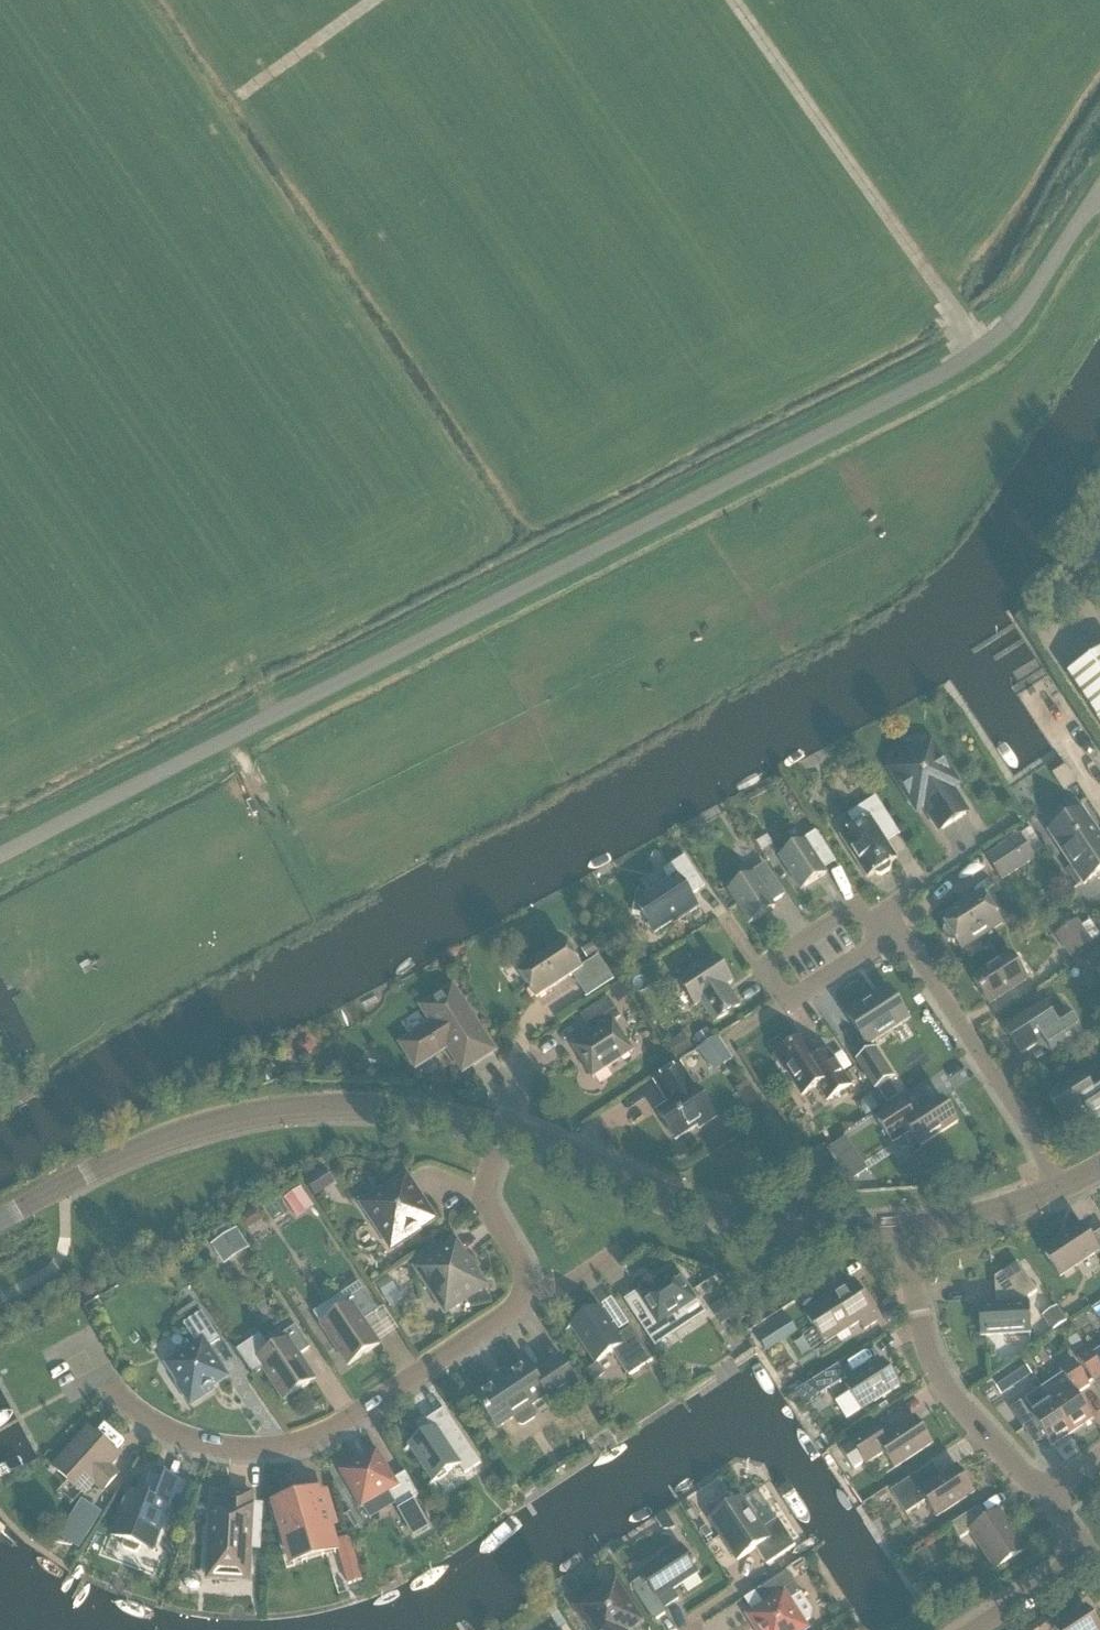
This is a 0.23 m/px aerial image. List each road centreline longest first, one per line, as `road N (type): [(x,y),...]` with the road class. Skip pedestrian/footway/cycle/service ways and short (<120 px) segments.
road 1 (unclassified): [(0,856),(985,349),(1099,207)]
road 2 (residential): [(529,1288),(524,1305),(331,1433),(249,1452),(184,1437),(145,1419),(119,1391)]
road 3 (tertiary): [(510,1128),(446,1111),(305,1107),(225,1119),(148,1144),(67,1185)]
road 4 (track): [(985,349),(736,0)]
road 5 (tertiary): [(910,1232),(710,1212),(510,1128)]
road 6 (residential): [(1066,1192),(896,923)]
road 7 (unclassified): [(1050,1493),(944,1375),(910,1232)]
road 8 (residential): [(510,1128),(489,1193),(532,1276),(529,1288)]
road 9 (tertiary): [(910,1232),(994,1218),(1066,1192)]
road 10 (residential): [(968,1629),(1093,1540)]
road 11 (residential): [(769,1001),(896,923)]

